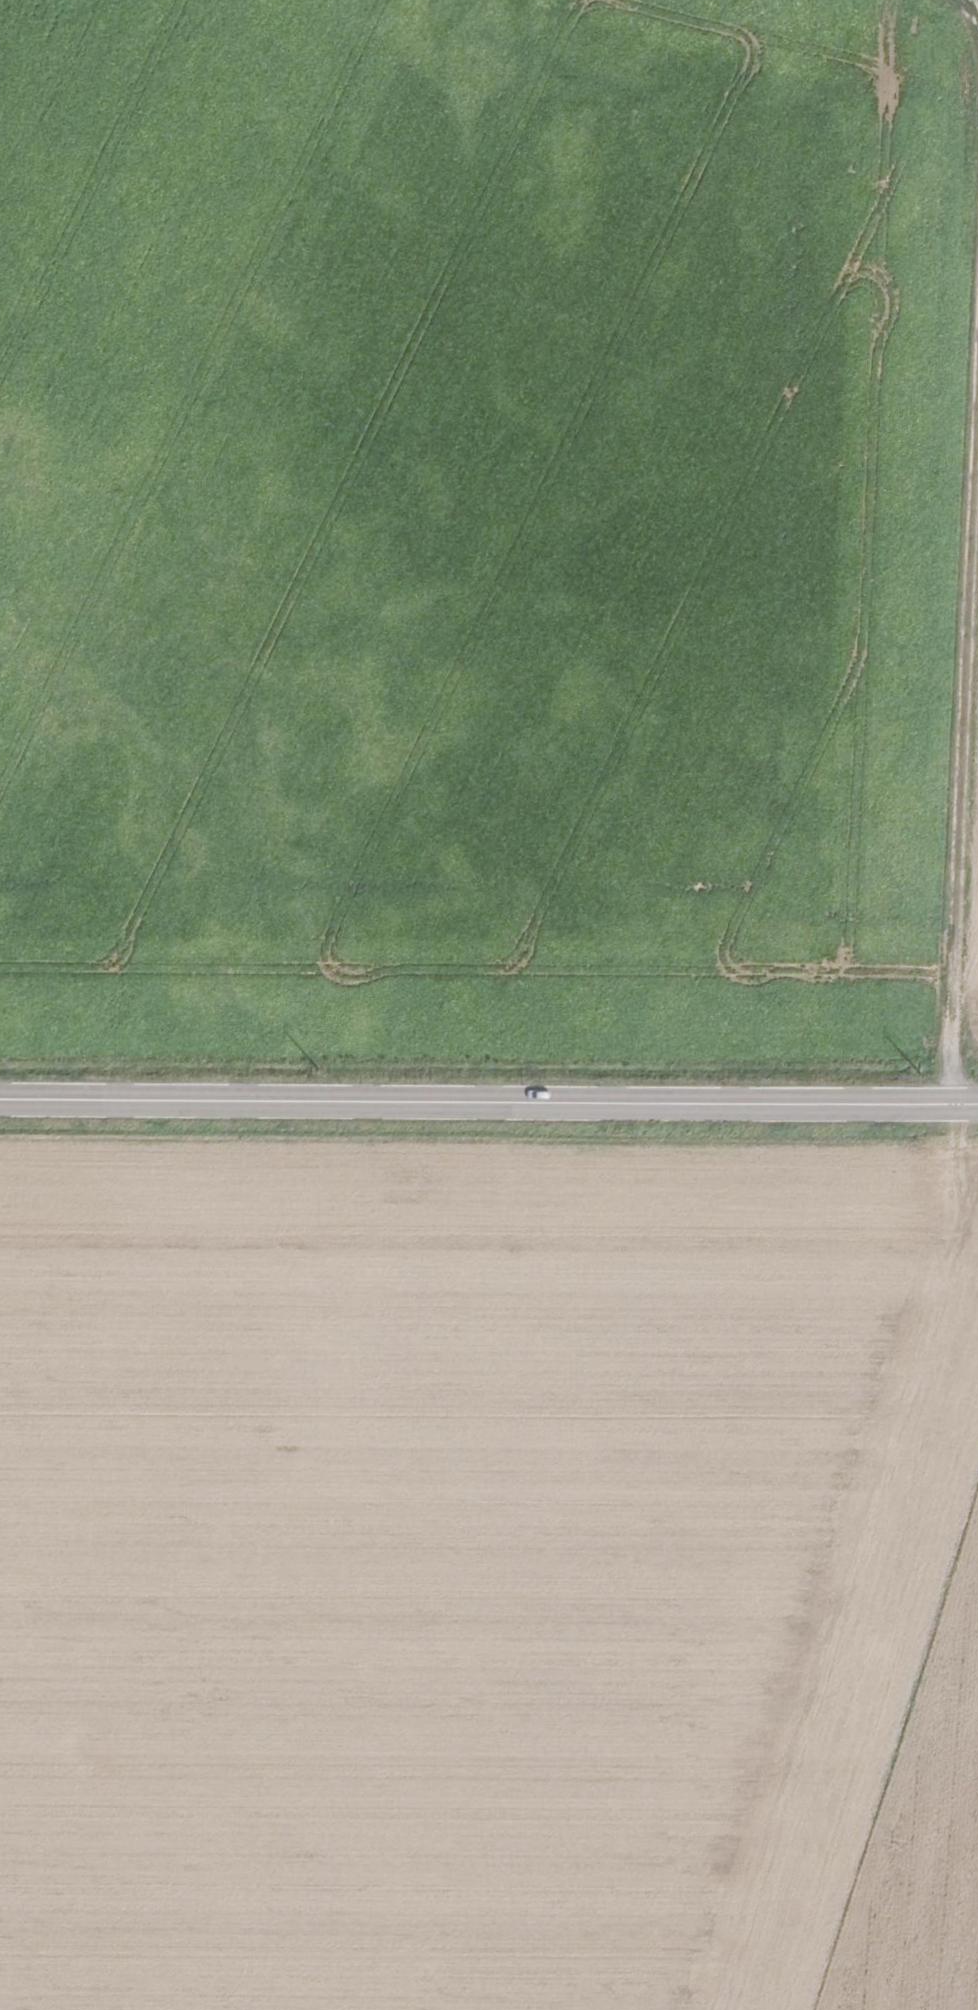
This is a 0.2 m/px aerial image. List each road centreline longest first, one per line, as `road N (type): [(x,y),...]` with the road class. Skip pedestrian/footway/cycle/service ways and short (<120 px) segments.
road 1 (secondary): [(977,1103),(0,1099)]

